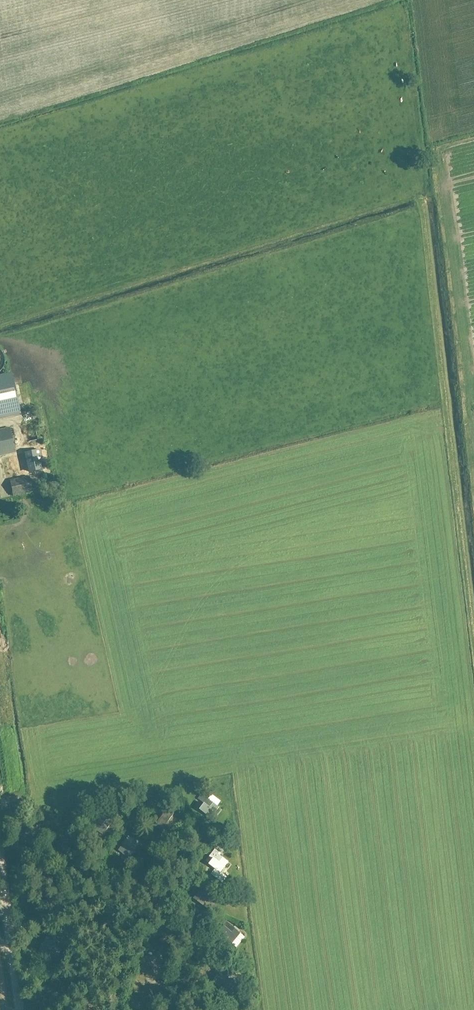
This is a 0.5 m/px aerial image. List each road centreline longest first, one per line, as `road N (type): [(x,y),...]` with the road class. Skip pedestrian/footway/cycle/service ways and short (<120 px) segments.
road 1 (residential): [(0,878),(16,1009)]

